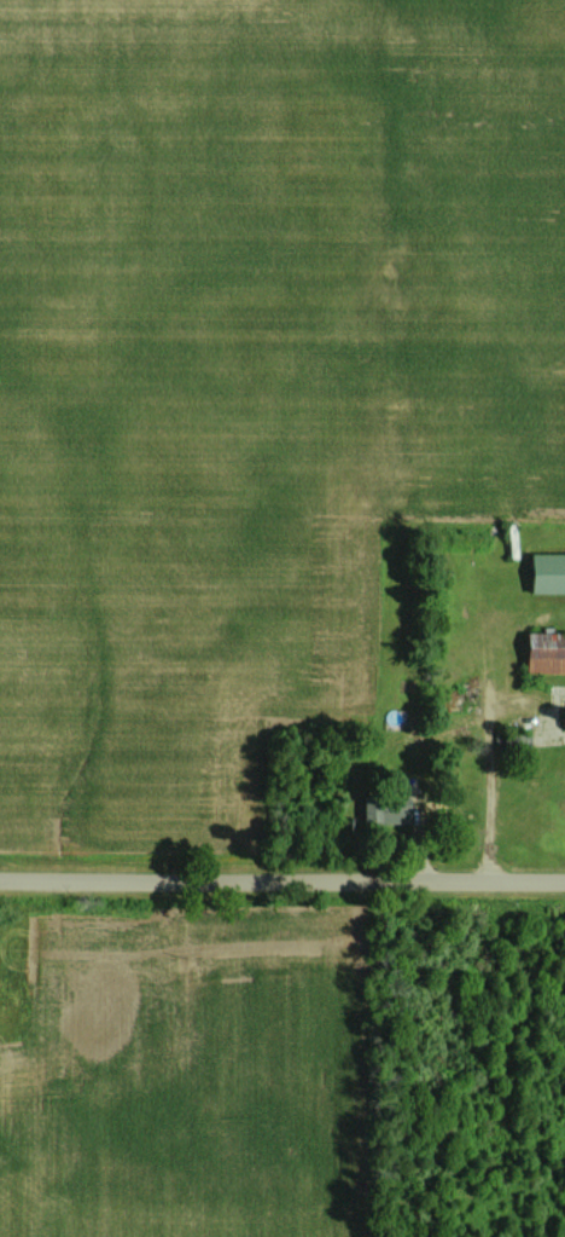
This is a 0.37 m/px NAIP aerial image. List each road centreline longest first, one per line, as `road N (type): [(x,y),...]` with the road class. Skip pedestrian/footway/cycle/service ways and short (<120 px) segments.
road 1 (residential): [(0,874),(564,877)]

